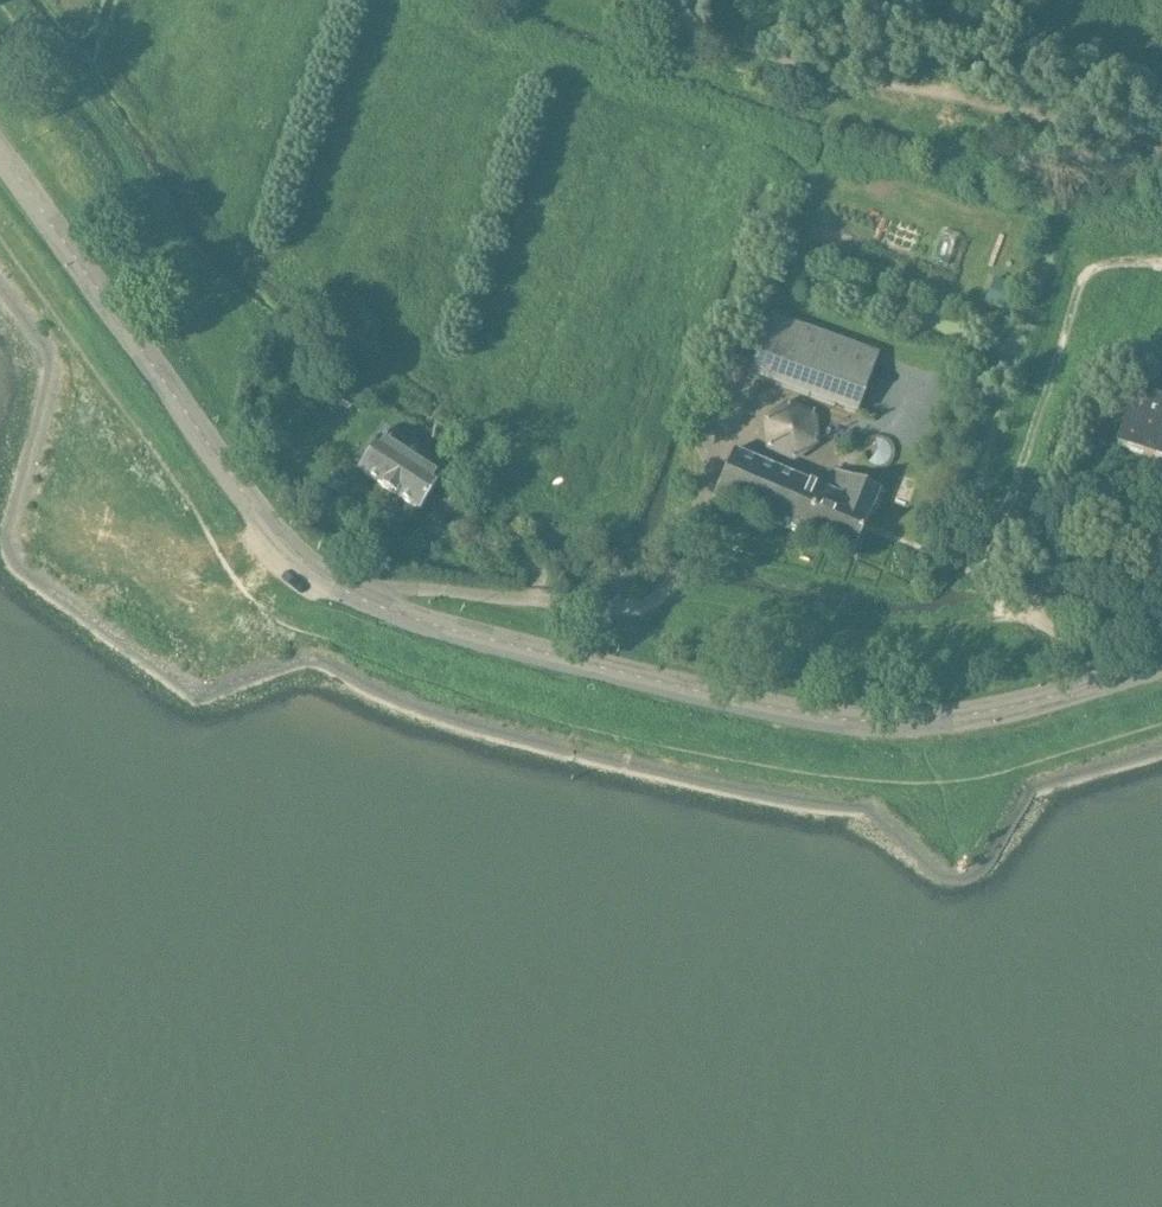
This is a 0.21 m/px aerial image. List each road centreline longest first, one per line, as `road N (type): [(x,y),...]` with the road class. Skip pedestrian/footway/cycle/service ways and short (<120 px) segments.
road 1 (unclassified): [(0,155),(266,519),(346,593),(514,646),(791,712),(882,724),(988,714),(1161,667)]
road 2 (track): [(1037,618),(878,621),(660,599)]

